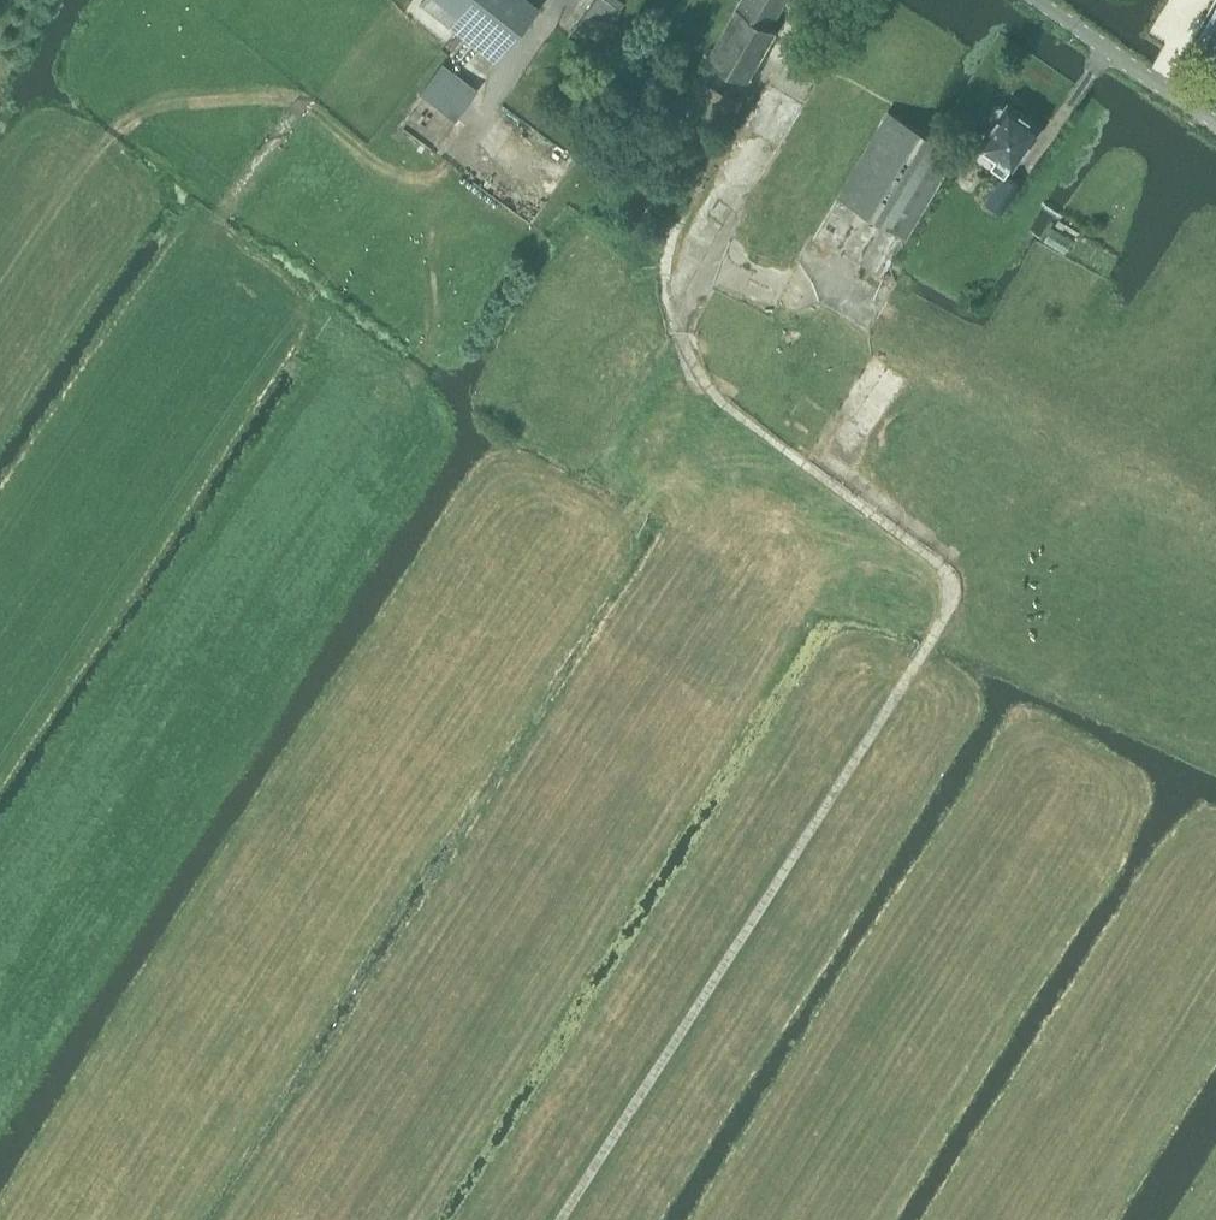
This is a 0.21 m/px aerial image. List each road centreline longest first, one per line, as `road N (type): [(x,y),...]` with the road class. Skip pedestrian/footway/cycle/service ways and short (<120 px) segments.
road 1 (track): [(561,1219),(949,605),(947,572),(729,408),(698,371),(681,333),(780,90),(780,48),(806,0)]
road 2 (unclassified): [(1215,121),(1040,0)]

